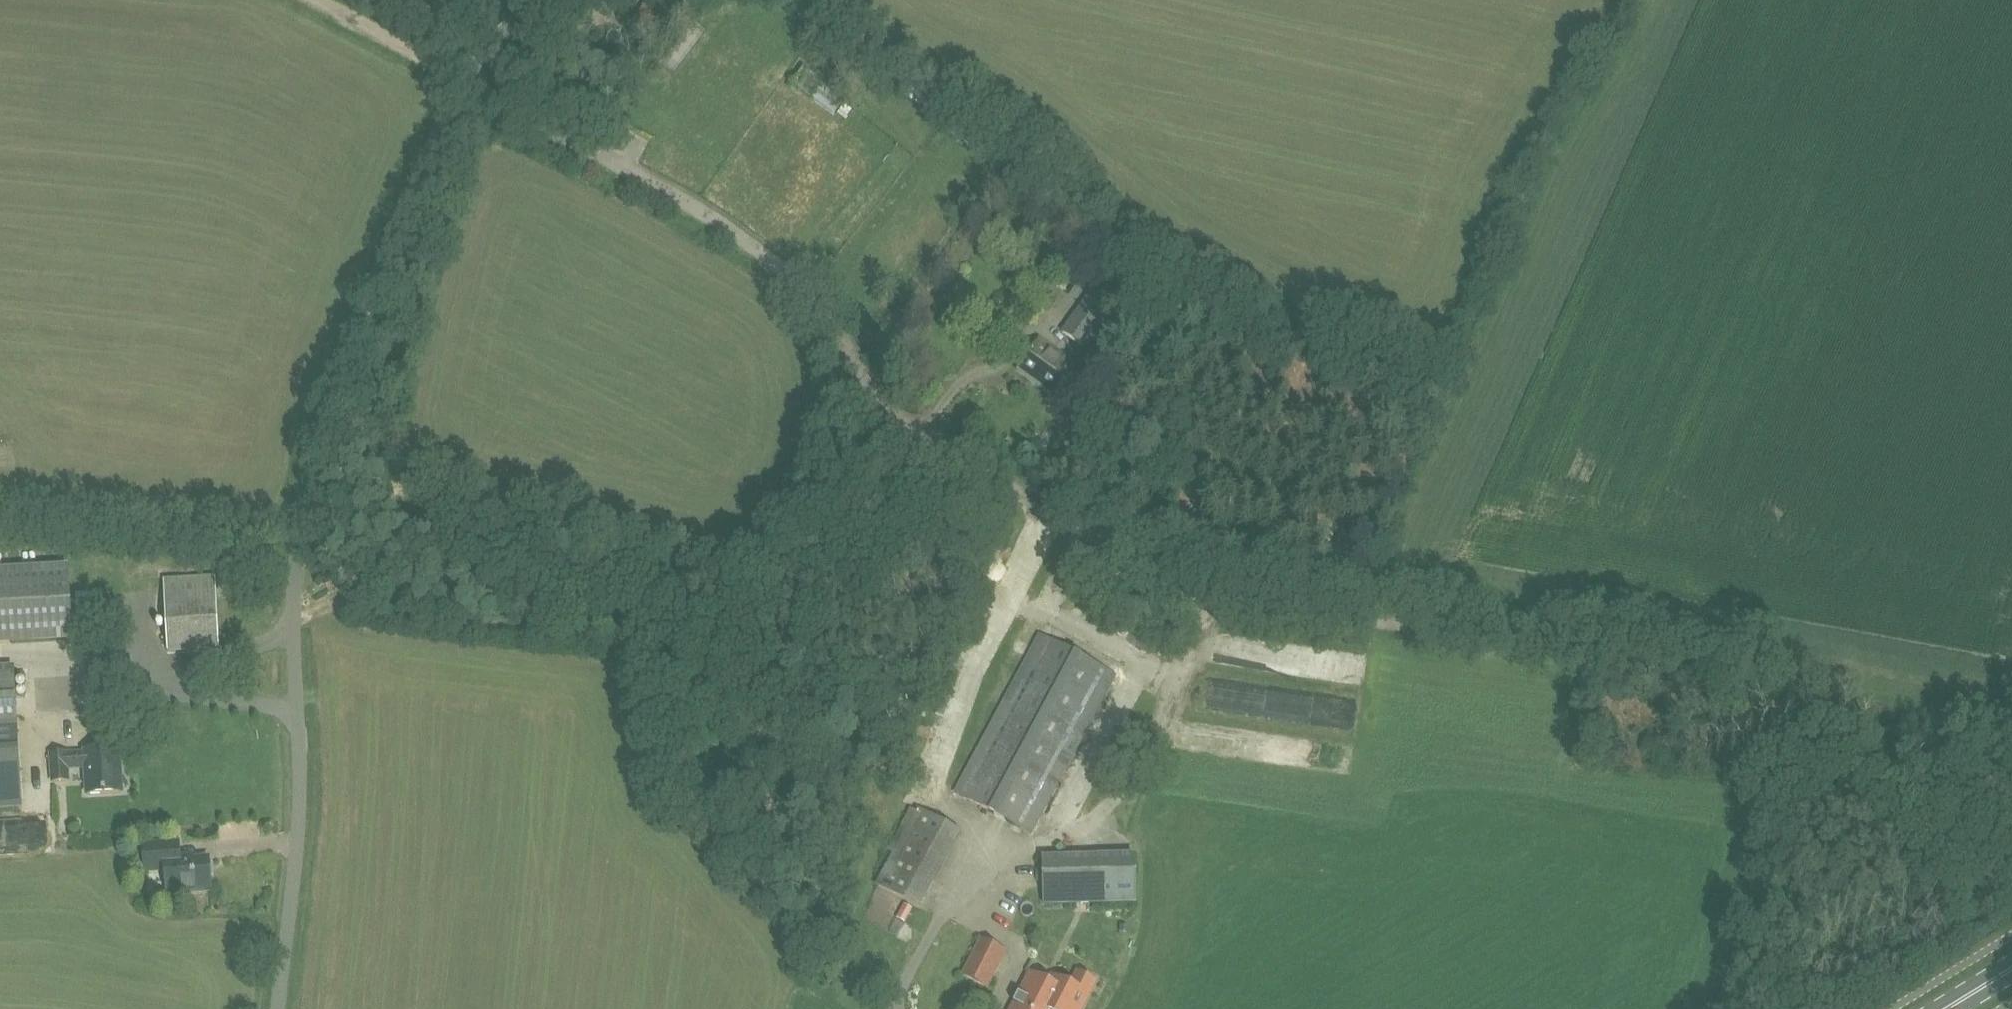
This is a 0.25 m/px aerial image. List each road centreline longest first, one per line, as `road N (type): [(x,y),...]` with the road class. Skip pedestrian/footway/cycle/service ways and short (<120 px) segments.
road 1 (unclassified): [(279,1008),(302,802),(294,619),(306,479),(334,378),(449,108),(530,0)]
road 2 (track): [(294,619),(345,591),(629,618),(714,607),(776,577),(890,412),(939,418)]
road 3 (track): [(312,0),(701,208),(821,319),(890,412)]

